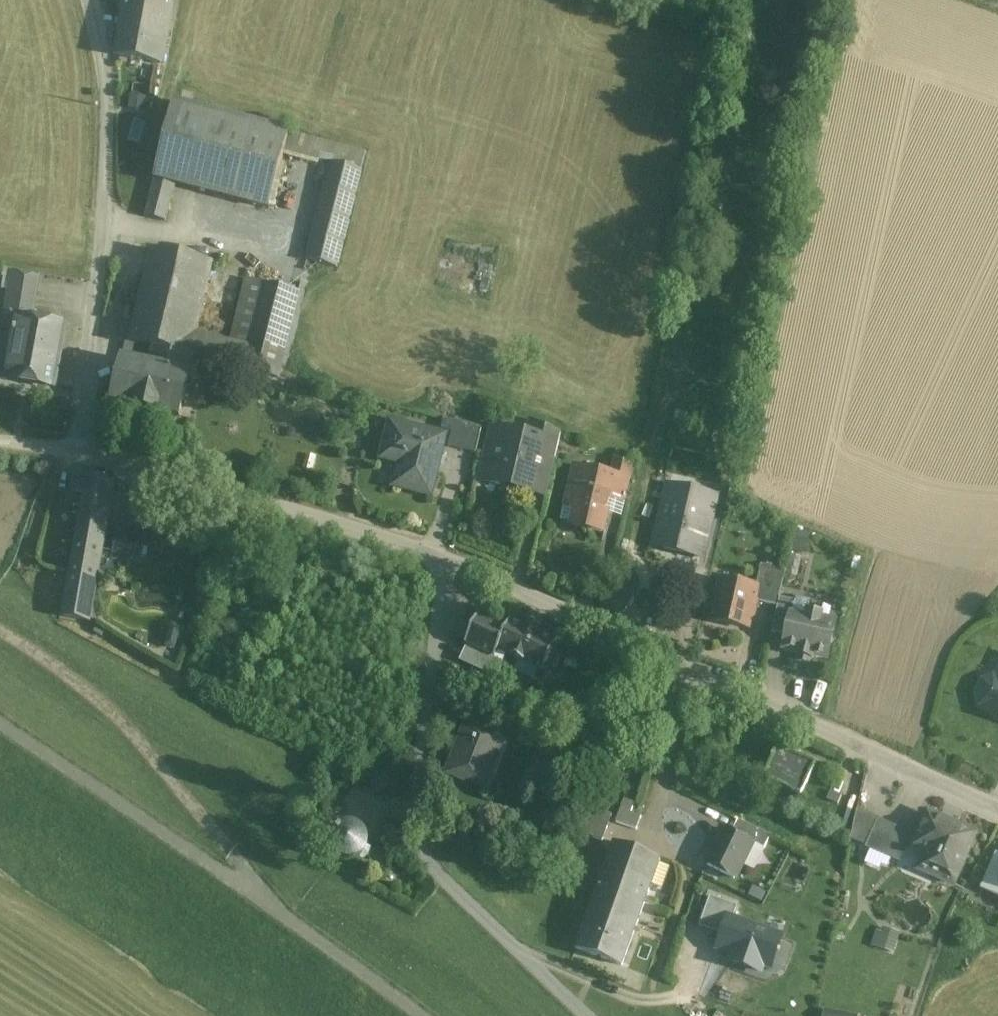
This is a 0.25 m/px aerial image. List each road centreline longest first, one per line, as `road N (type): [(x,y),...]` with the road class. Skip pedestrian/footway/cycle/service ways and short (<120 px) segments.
road 1 (residential): [(449,562),(997,810)]
road 2 (unclassified): [(449,562),(421,747),(419,800),(430,858),(584,1015)]
road 3 (unclassified): [(88,0),(109,84),(82,453)]
road 4 (track): [(0,631),(102,702),(287,922)]
road 5 (residential): [(82,453),(449,562)]

